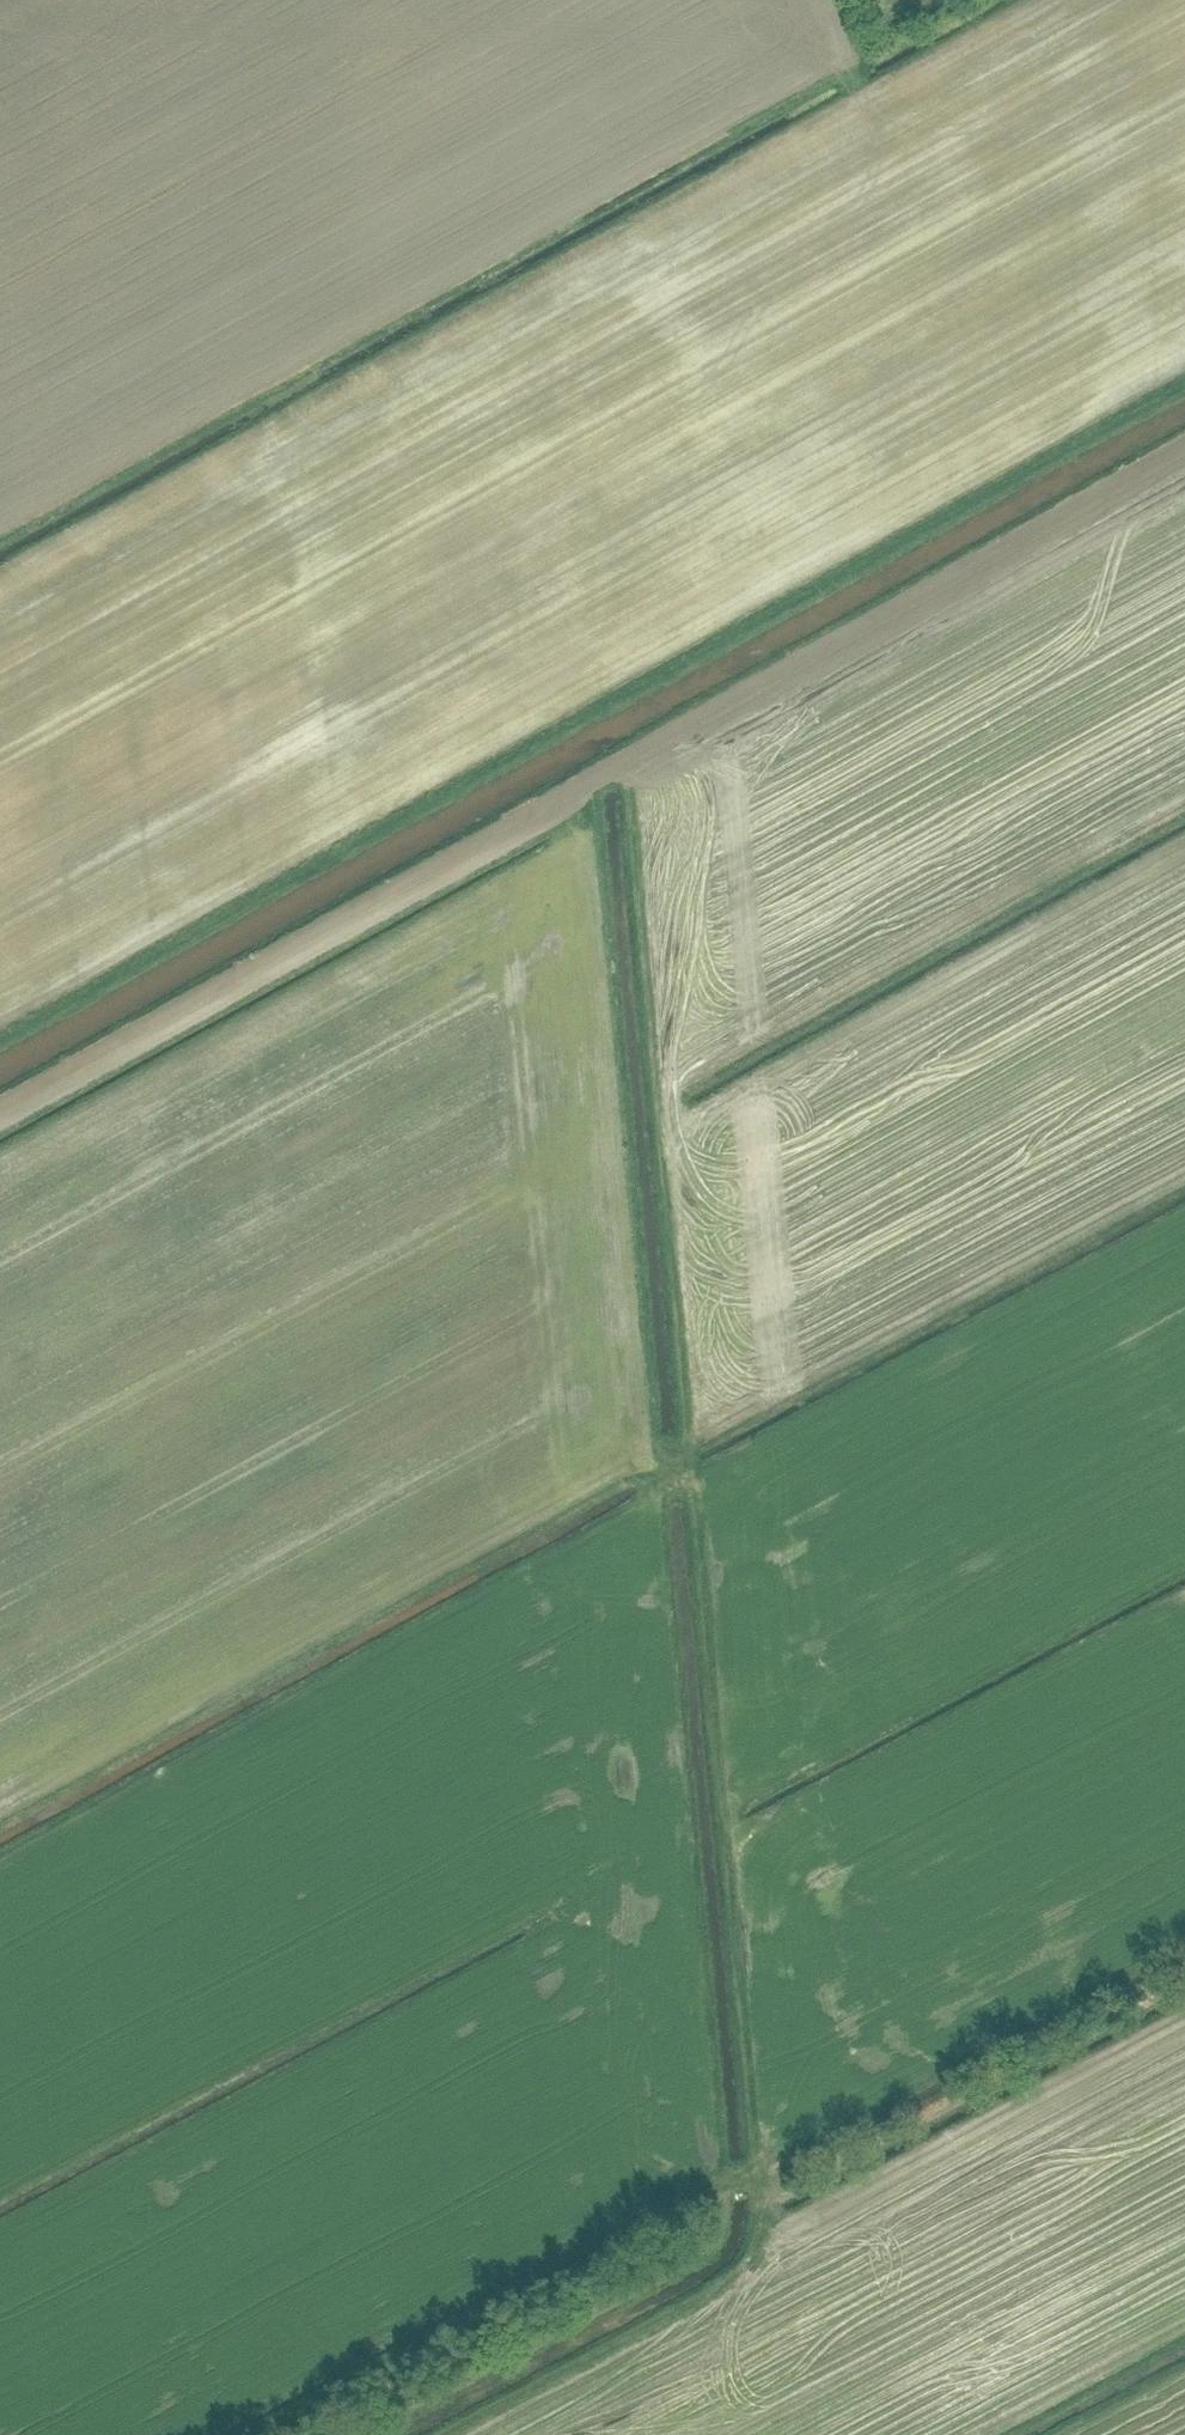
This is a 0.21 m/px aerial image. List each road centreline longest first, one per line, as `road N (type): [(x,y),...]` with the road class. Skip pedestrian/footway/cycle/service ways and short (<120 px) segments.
road 1 (track): [(1184,446),(0,1107)]

